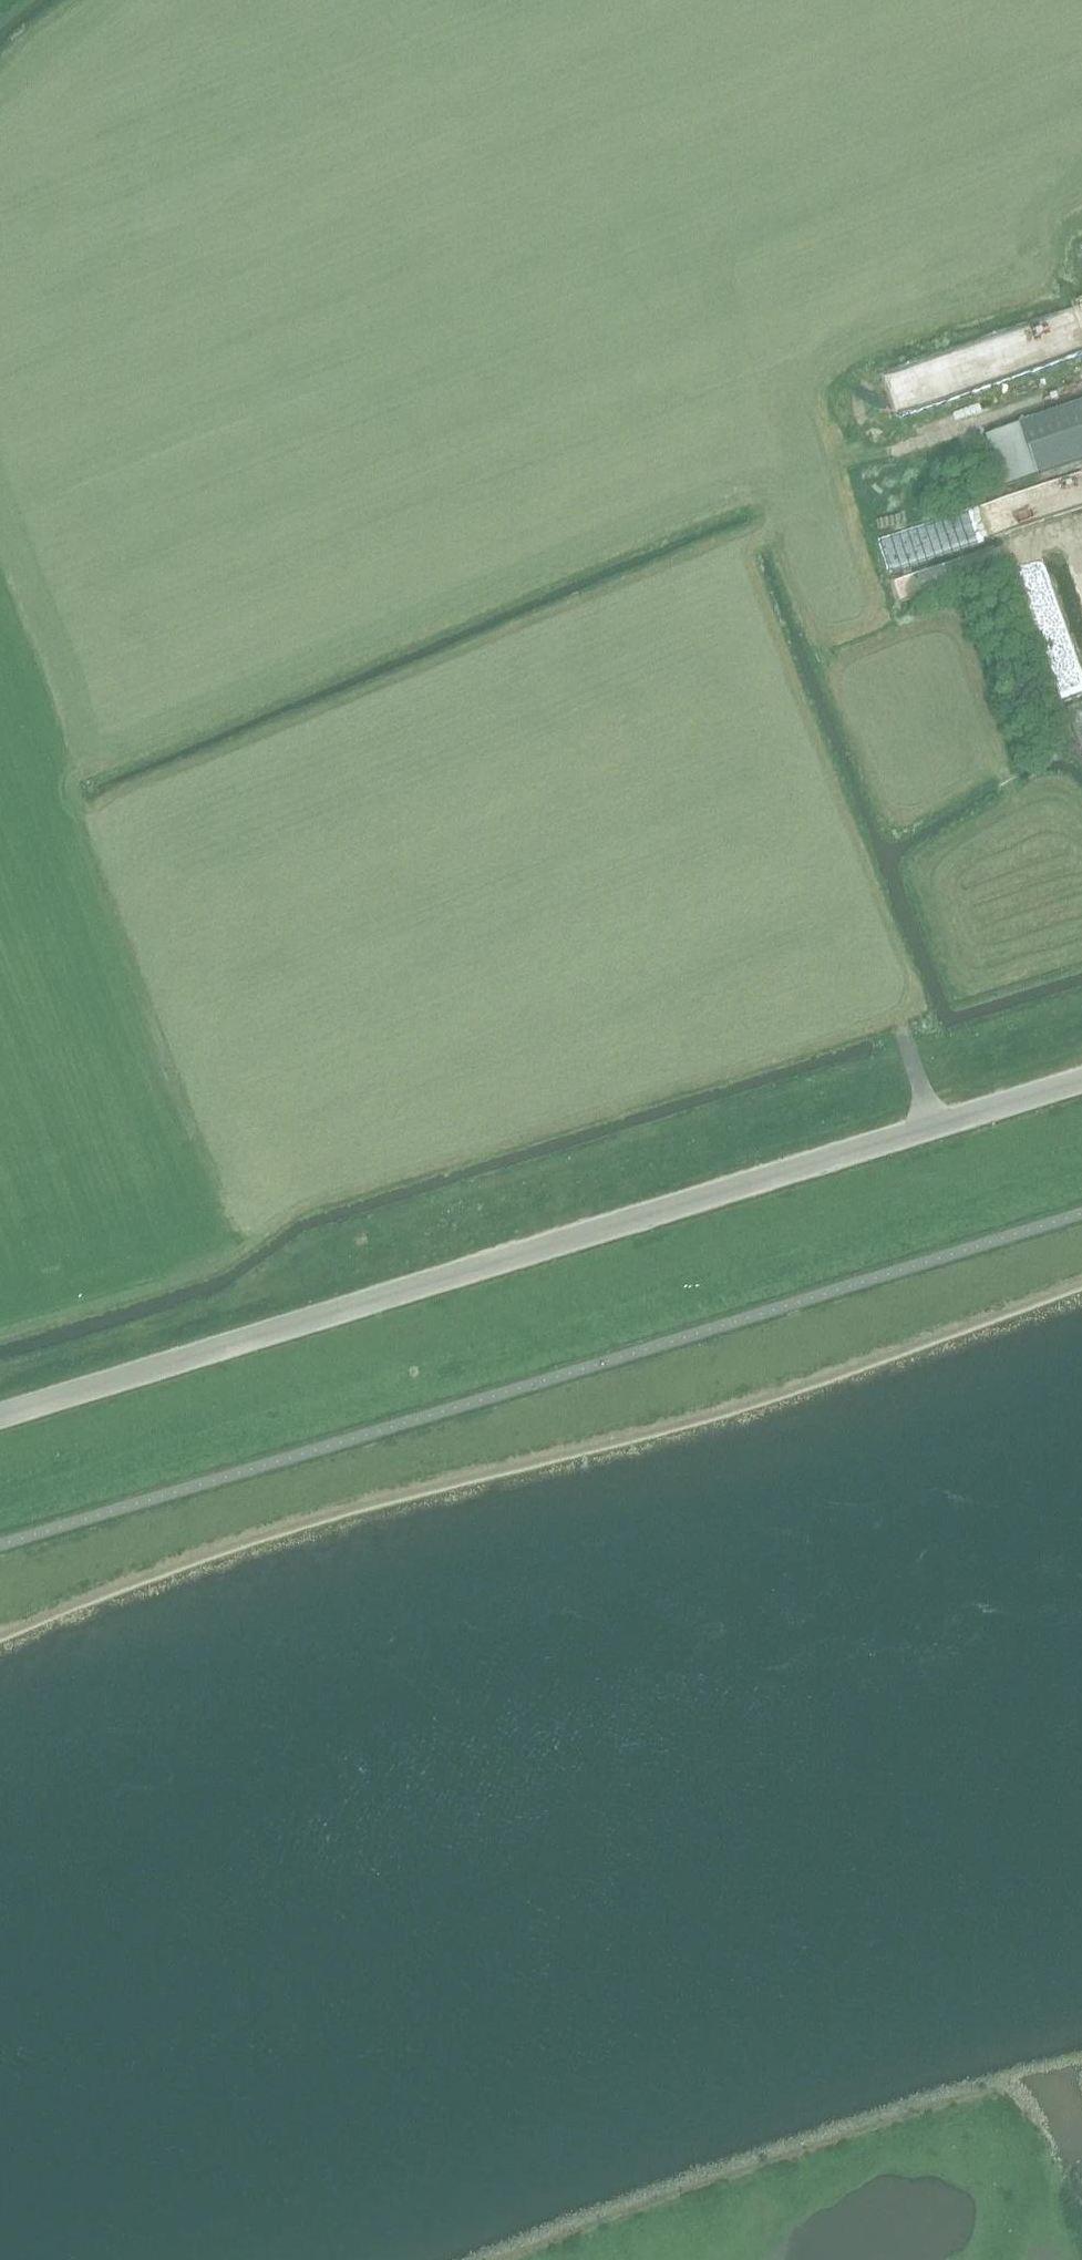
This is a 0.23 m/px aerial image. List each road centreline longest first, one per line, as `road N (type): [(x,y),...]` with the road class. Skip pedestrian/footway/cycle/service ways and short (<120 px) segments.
road 1 (tertiary): [(0,1417),(1081,1081)]

